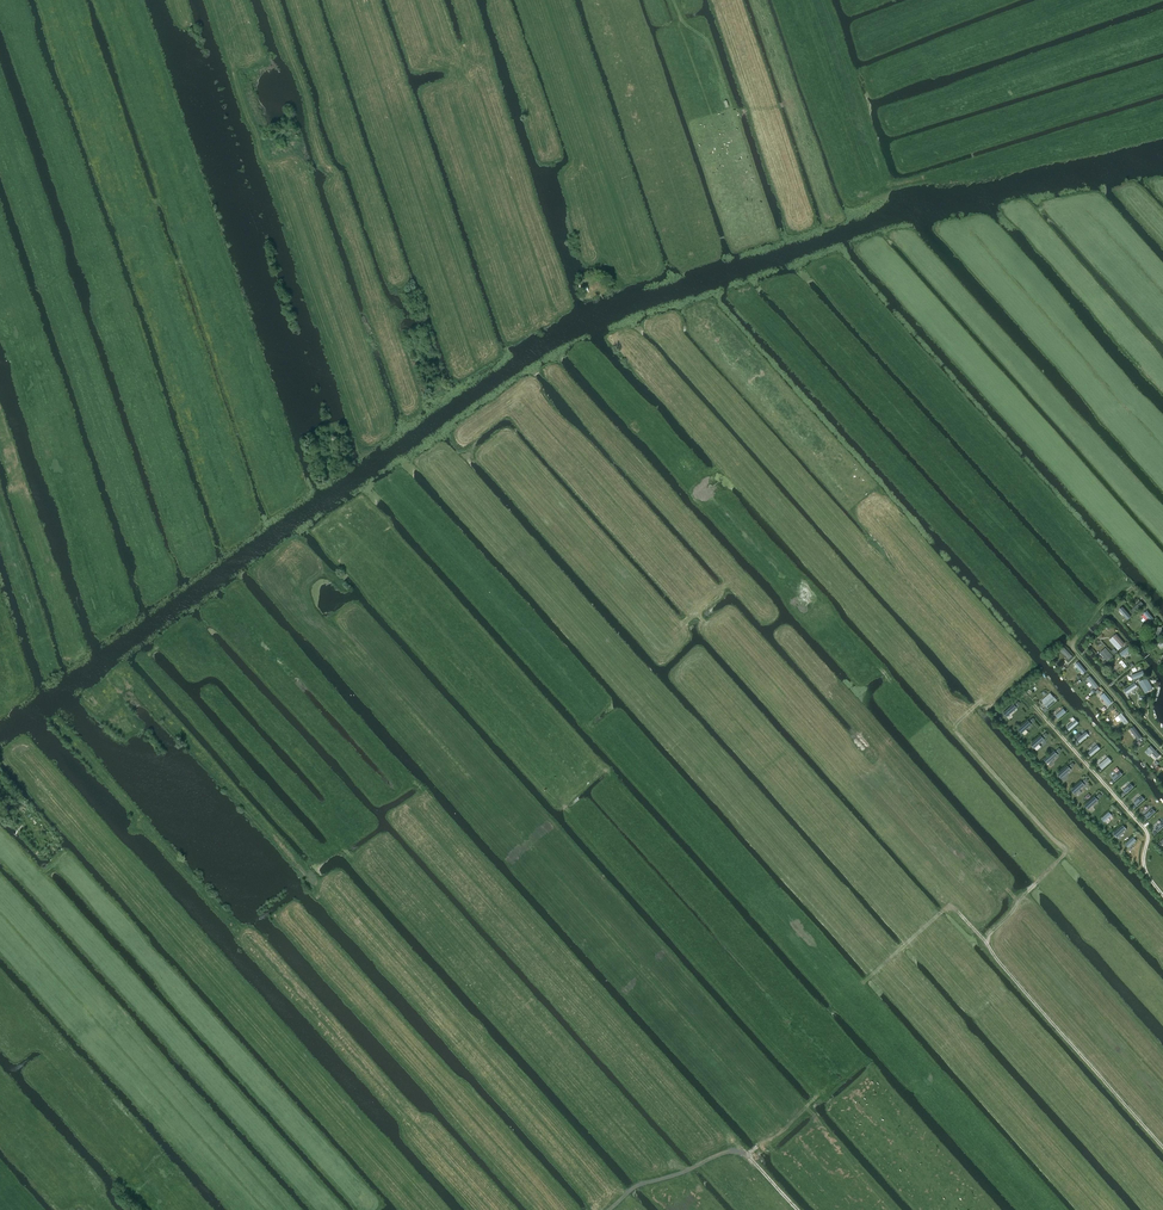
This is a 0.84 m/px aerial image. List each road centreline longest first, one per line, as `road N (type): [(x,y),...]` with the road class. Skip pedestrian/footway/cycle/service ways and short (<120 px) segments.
road 1 (track): [(1162,1149),(954,908),(825,1016),(855,1053),(849,1070),(757,1146)]
road 2 (track): [(750,1156),(720,1152),(638,1184),(608,1209)]
road 3 (track): [(1162,753),(1074,652)]

